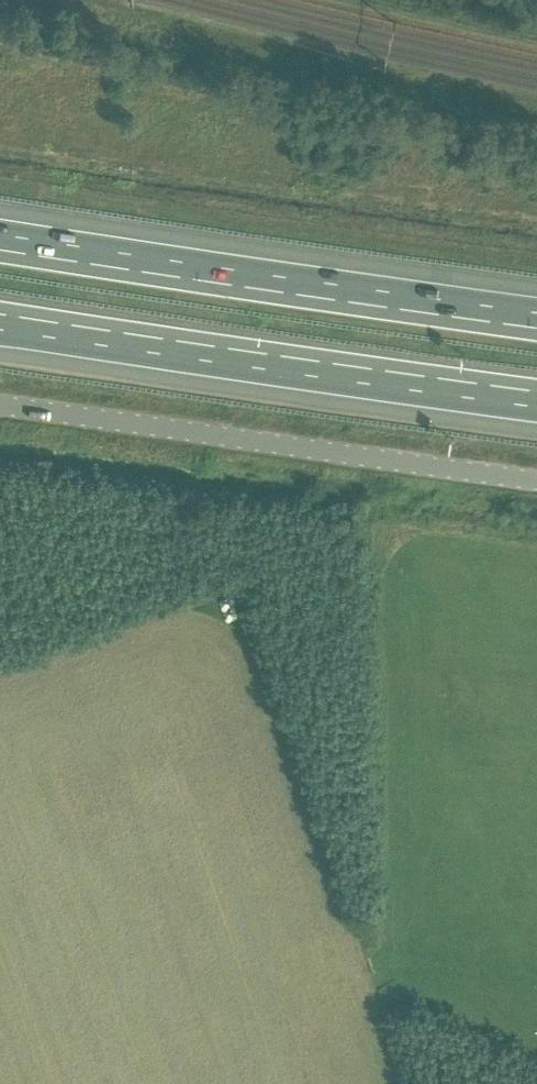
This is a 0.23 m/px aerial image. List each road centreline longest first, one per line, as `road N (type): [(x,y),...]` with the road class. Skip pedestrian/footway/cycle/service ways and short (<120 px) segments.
road 1 (motorway): [(0,319),(536,396)]
road 2 (motorway): [(536,308),(0,232)]
road 3 (unclassified): [(536,482),(0,410)]

